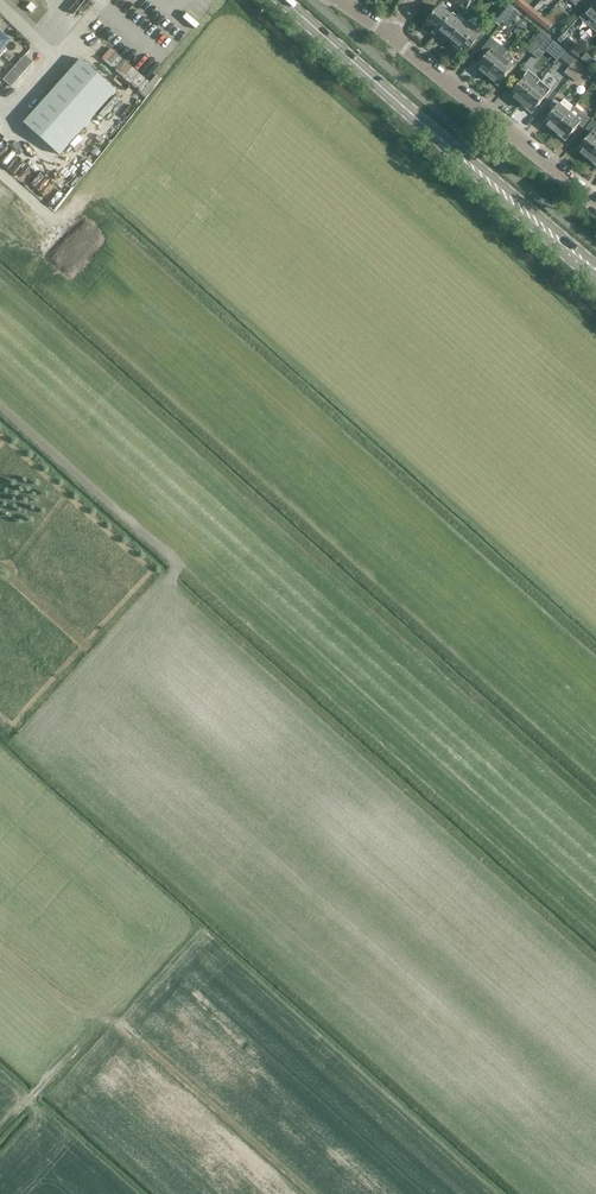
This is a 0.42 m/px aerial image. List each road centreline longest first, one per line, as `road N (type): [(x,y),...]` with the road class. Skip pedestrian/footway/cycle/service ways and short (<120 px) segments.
road 1 (secondary): [(595,274),(285,0)]
road 2 (residential): [(595,203),(390,39)]

